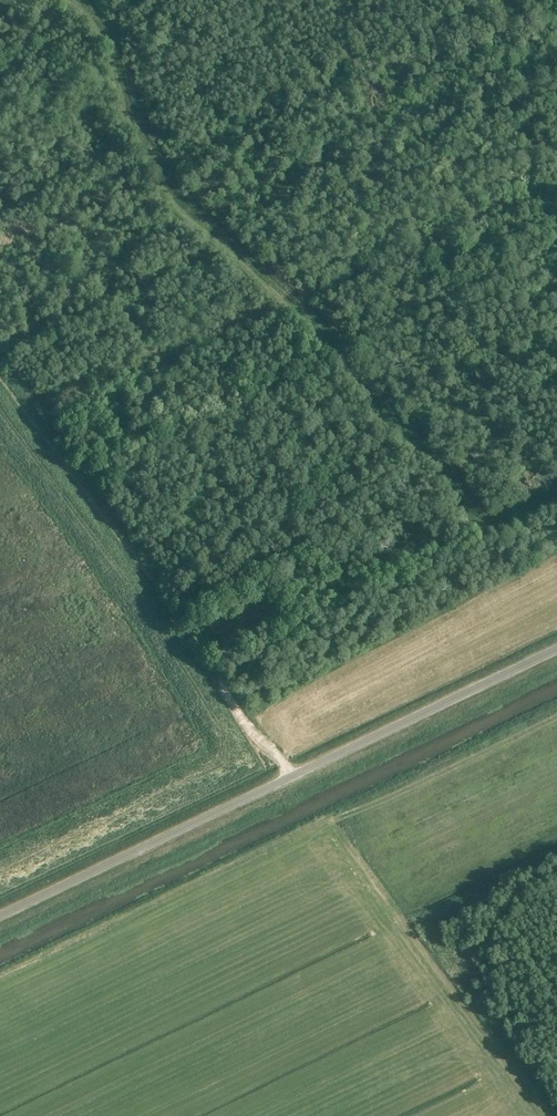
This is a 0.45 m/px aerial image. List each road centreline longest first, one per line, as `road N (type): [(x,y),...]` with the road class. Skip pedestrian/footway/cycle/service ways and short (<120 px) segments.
road 1 (track): [(546,1115),(329,818),(0,975)]
road 2 (track): [(0,871),(224,764),(233,752),(203,688),(0,409)]
road 3 (unclassified): [(0,915),(556,649)]
road 4 (track): [(329,818),(556,708)]
road 5 (track): [(290,777),(220,678),(224,637),(265,615)]

